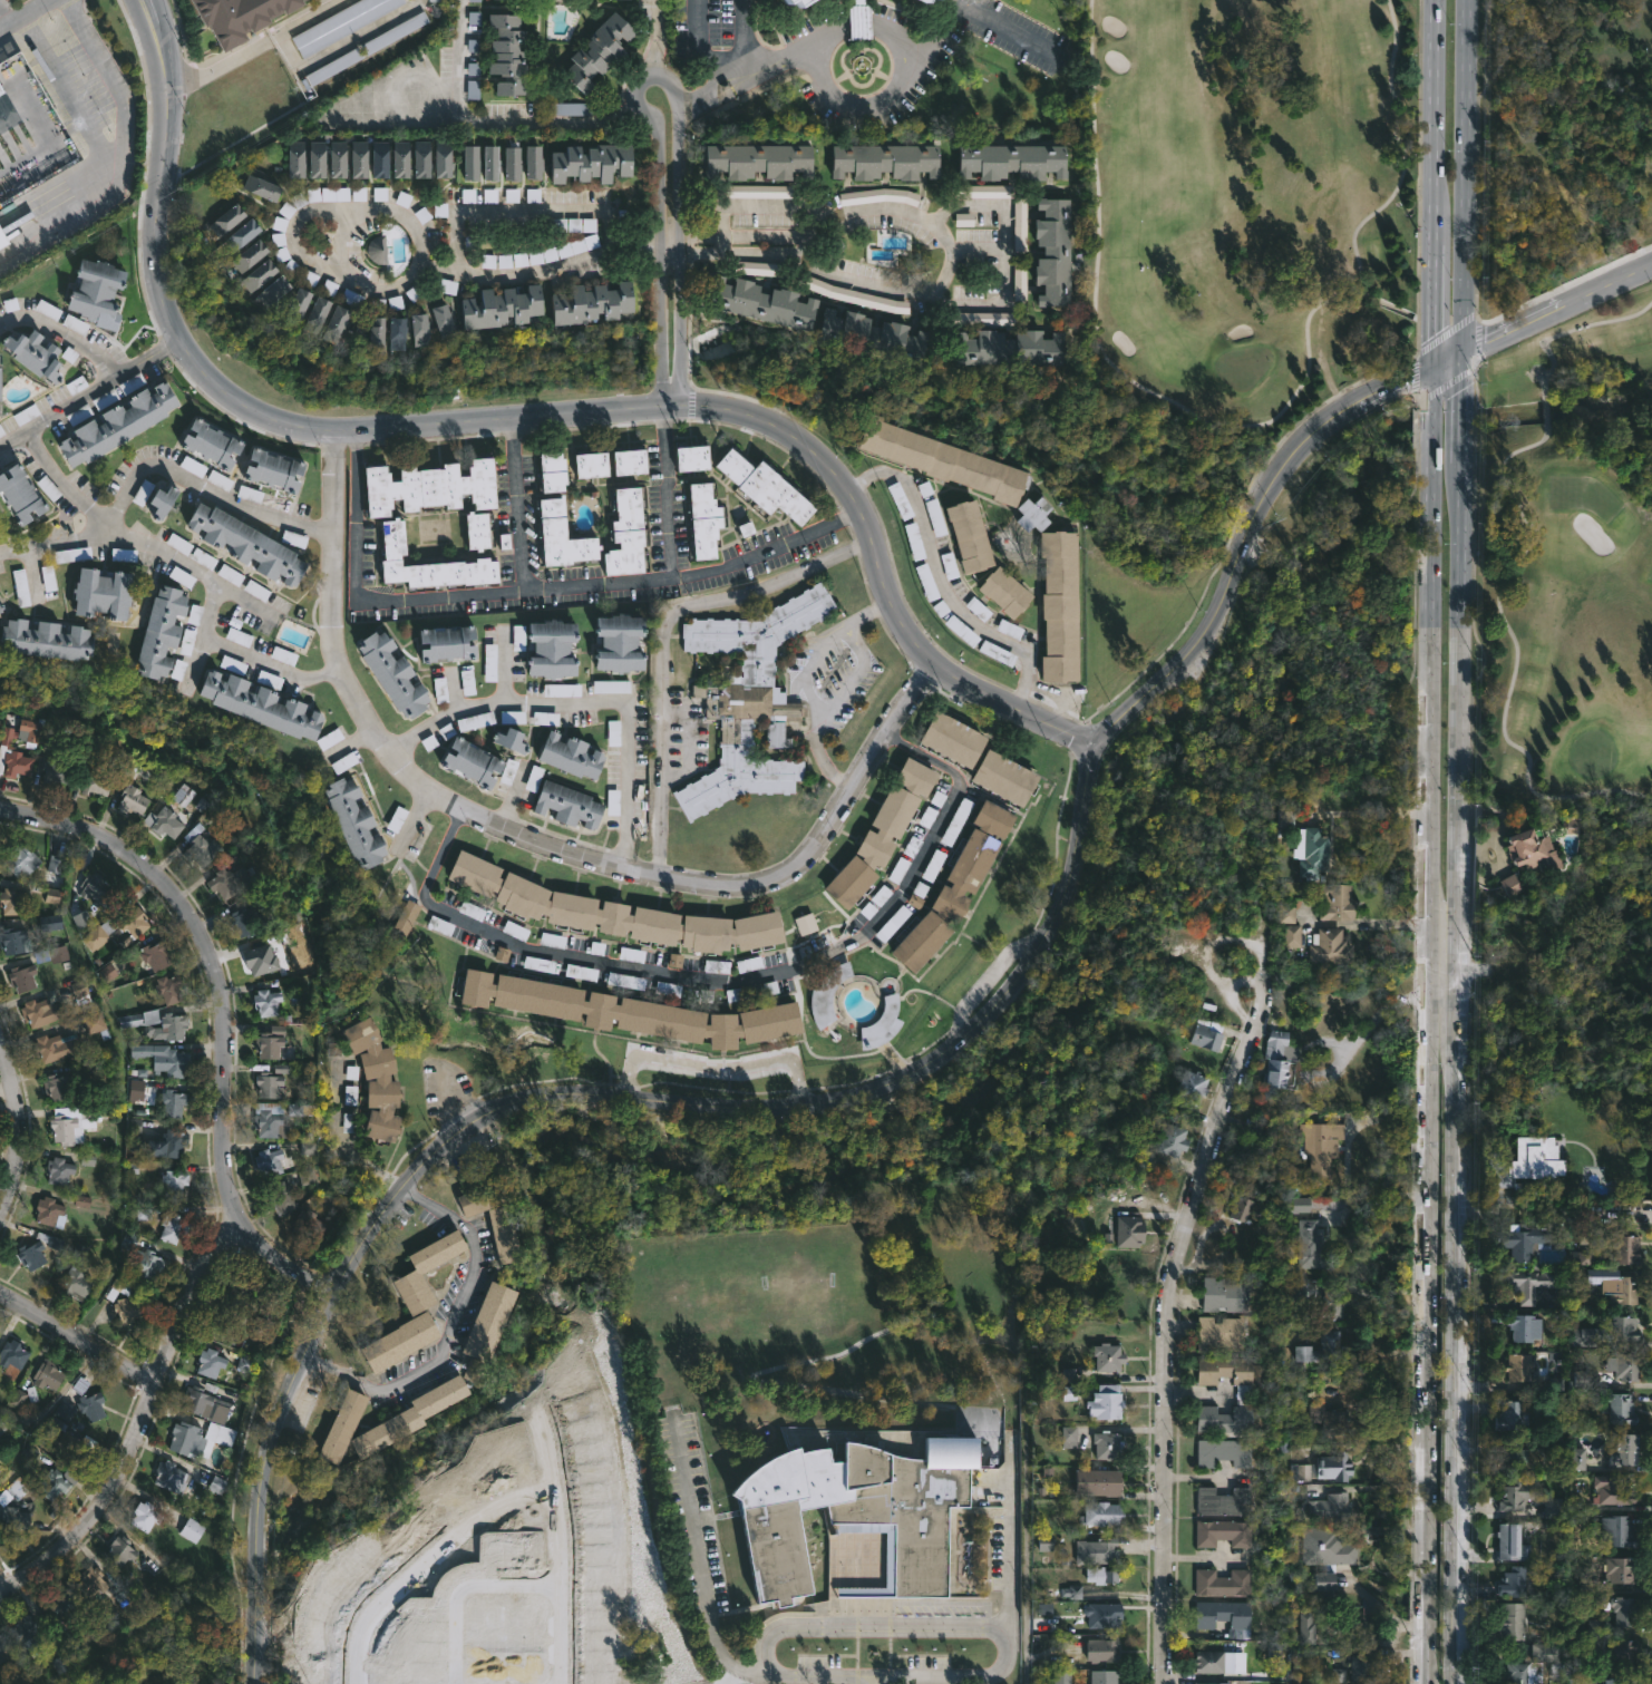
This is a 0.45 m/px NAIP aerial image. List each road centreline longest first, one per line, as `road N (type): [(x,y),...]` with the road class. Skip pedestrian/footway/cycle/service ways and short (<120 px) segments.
road 1 (tertiary): [(142,0),(157,29),(172,116),(154,201),(152,278),(174,349),(227,403),(308,432),(668,402),(747,413),(807,447),(843,486),(890,610),(919,649),(1091,749)]
road 2 (tertiary): [(1091,749),(1077,834),(1034,956),(960,1045),(924,1072),(858,1097),(740,1111),(560,1088),(506,1098),(426,1162),(358,1248),(283,1399),(255,1502),(254,1558)]
road 3 (secondary): [(1453,1683),(1466,438)]
road 4 (secondary): [(1432,439),(1425,1683)]
road 5 (residential): [(942,666),(908,699),(816,855),(795,876),(762,884),(680,878),(501,829),(420,781),(379,739),(343,679),(342,430)]
road 6 (residential): [(1165,1683),(1178,1248),(1188,1201),(1260,1025)]
road 7 (residential): [(235,1227),(230,1035),(203,943),(134,858),(78,829),(0,810)]
road 8 (tertiary): [(1091,749),(1202,634),(1262,490),(1289,450),(1344,402),(1431,364)]
road 9 (residential): [(0,1592),(50,1550),(100,1490),(188,1291),(235,1227)]
road 10 (secondary): [(1468,345),(1468,0)]
road 11 (residential): [(1026,1683),(1024,1372),(1007,1344)]
road 12 (residential): [(648,111),(659,136),(660,381),(669,393)]
road 13 (secondary): [(1436,0),(1435,244)]
road 14 (residential): [(679,244),(679,113),(662,79),(638,88),(648,111)]
road 15 (tertiary): [(1651,264),(1468,345)]
road 16 (residential): [(0,1226),(19,1140),(0,1053)]
road 17 (residential): [(149,1382),(0,1288)]
road 18 (residential): [(669,393),(679,380),(679,244)]
road 19 (tertiary): [(255,1683),(254,1558)]
road 20 (secondary): [(1435,244),(1431,364)]
road 21 (residential): [(332,1296),(235,1227)]

